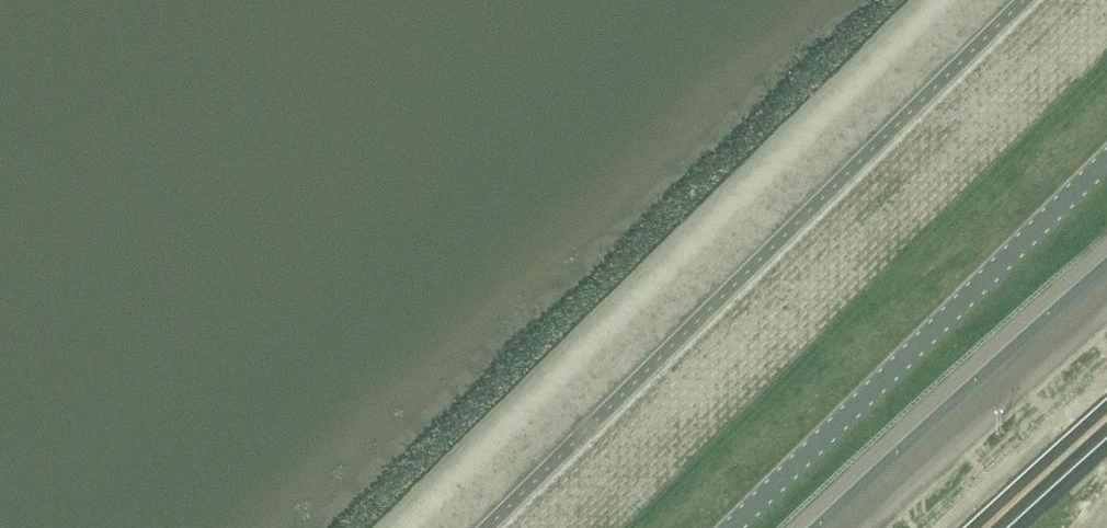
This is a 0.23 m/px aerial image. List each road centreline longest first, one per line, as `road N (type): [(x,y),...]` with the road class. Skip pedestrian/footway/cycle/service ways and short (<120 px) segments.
road 1 (unclassified): [(735,527),(1106,165)]
road 2 (motorway): [(1106,299),(856,527)]
road 3 (motorway): [(984,527),(1106,415)]

